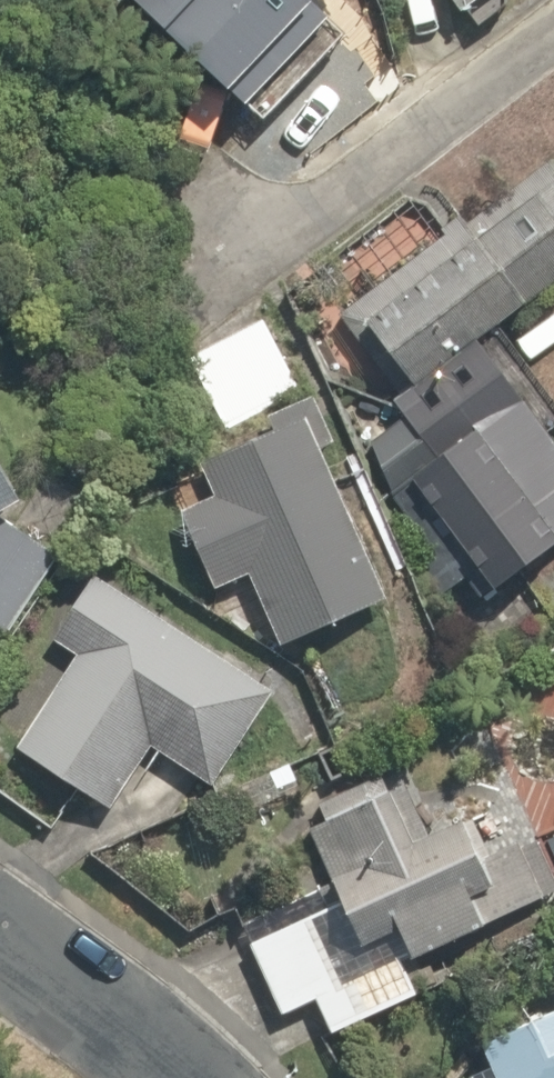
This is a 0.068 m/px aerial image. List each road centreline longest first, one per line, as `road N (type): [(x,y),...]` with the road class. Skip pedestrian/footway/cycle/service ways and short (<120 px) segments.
road 1 (residential): [(223,256),(553,32)]
road 2 (residential): [(0,938),(187,1077)]

